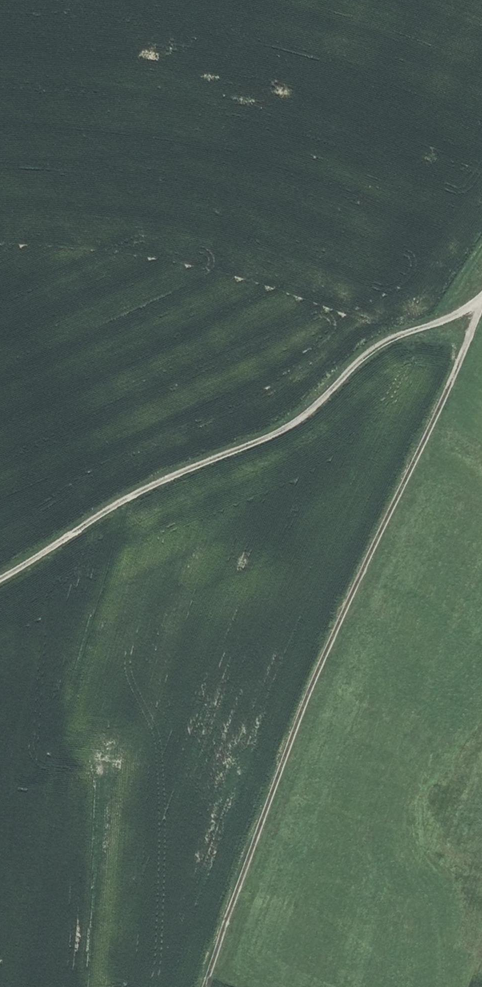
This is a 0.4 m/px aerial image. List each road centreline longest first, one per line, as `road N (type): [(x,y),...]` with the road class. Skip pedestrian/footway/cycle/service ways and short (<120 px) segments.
road 1 (track): [(207,986),(310,684),(481,308)]
road 2 (track): [(0,580),(160,481),(298,420),(387,340),(481,308)]

